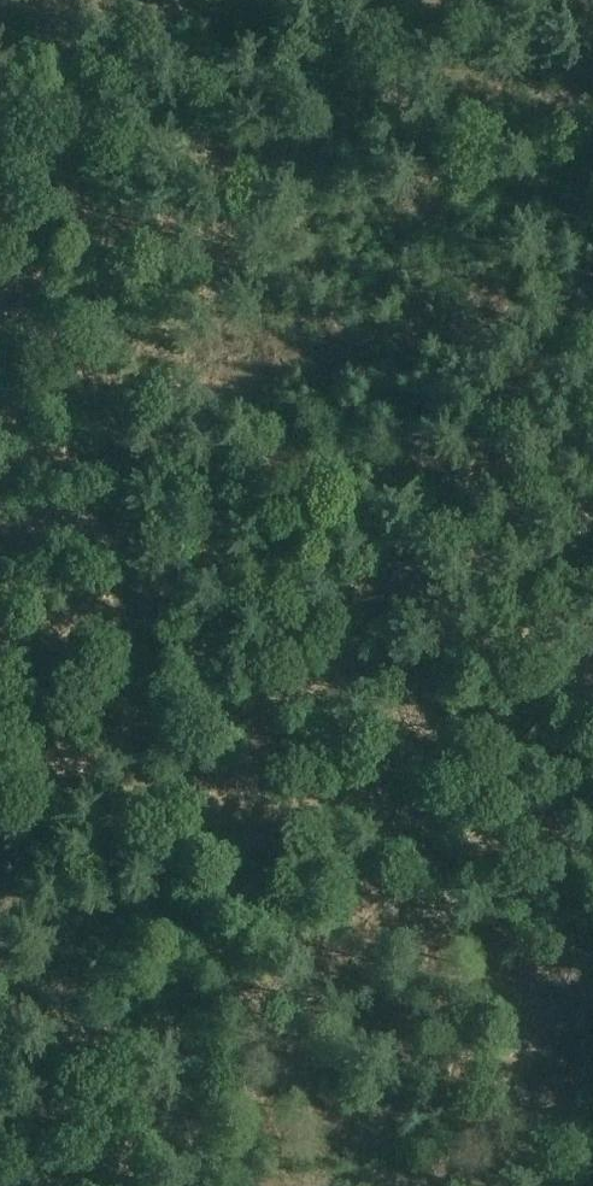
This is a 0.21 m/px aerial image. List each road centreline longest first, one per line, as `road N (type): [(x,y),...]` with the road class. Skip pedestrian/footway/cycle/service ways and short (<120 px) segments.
road 1 (track): [(209,1185),(83,12)]
road 2 (track): [(473,0),(83,12),(1,0)]
road 3 (track): [(169,802),(592,787)]
road 4 (track): [(236,1185),(592,1169)]
road 5 (track): [(0,121),(90,0)]

